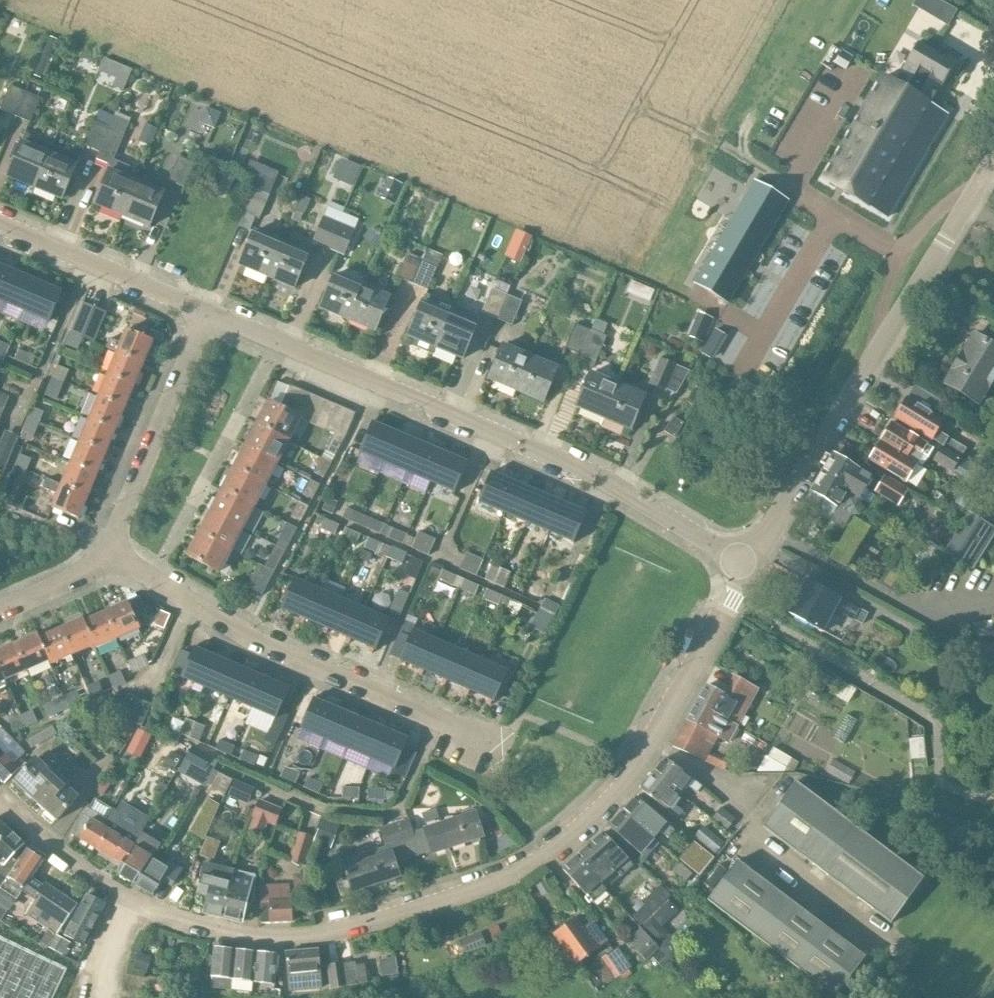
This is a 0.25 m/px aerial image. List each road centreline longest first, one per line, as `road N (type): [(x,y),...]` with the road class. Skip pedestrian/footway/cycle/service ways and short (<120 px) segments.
road 1 (unclassified): [(748,565),(591,472),(209,313)]
road 2 (residential): [(137,903),(256,937),(335,931),(404,914),(540,858),(639,766)]
road 3 (unclassified): [(748,565),(993,165)]
road 4 (residential): [(486,743),(228,631),(107,556)]
road 5 (residential): [(107,556),(209,313)]
road 6 (residential): [(748,565),(639,766)]
road 7 (unclassified): [(209,313),(0,226)]
road 8 (residential): [(0,801),(137,903)]

